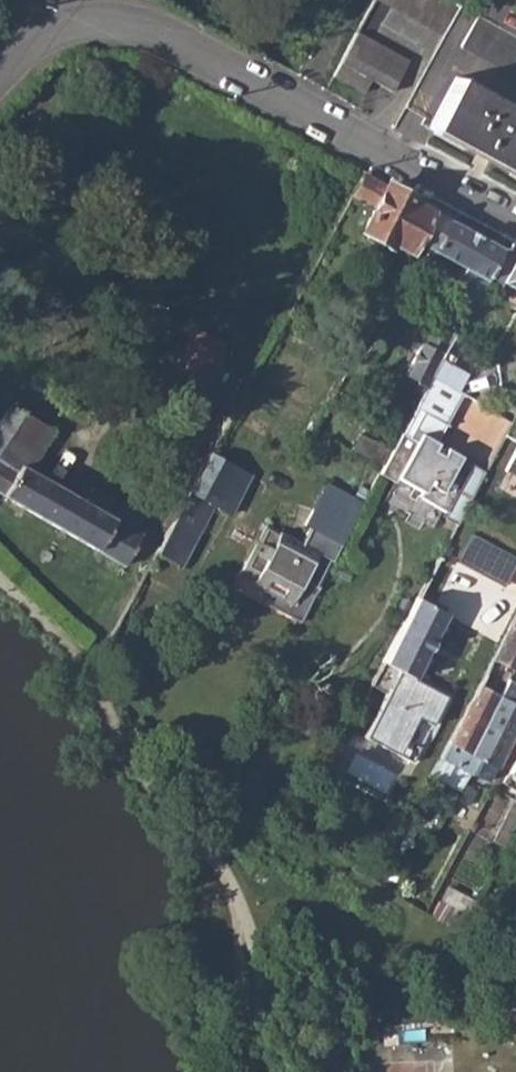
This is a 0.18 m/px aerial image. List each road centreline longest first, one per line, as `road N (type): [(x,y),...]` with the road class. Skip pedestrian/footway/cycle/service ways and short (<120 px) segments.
road 1 (residential): [(0,82),(66,33),(114,19),(515,226)]

